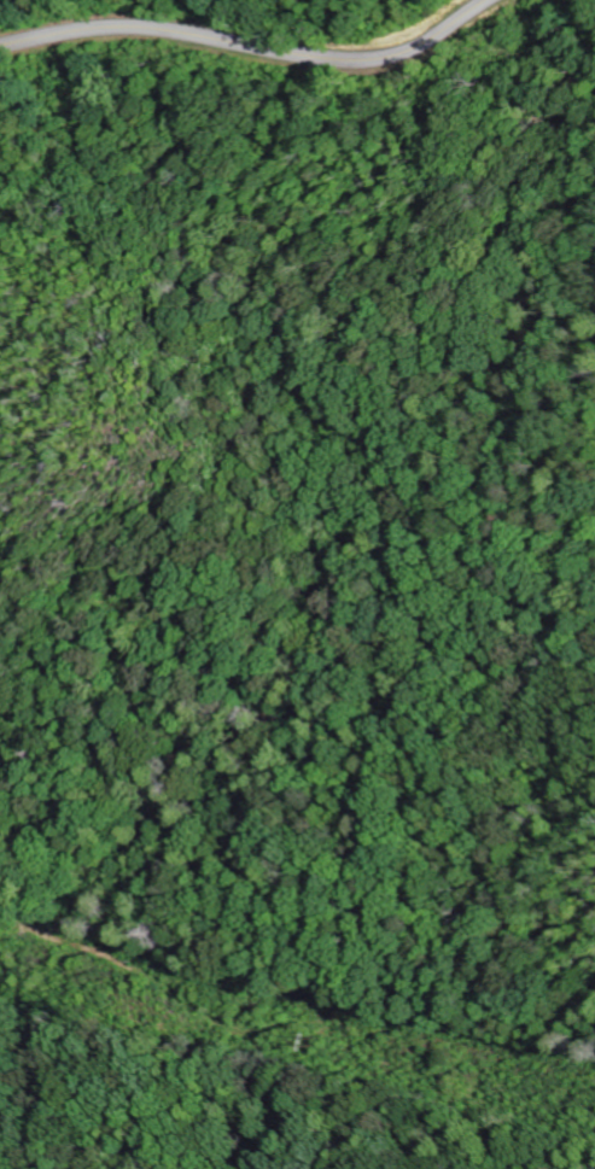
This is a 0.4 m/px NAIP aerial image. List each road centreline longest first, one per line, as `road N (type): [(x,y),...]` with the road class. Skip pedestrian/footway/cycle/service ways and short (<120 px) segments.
road 1 (tertiary): [(0,46),(136,29),(373,60),(433,39),(493,0)]

